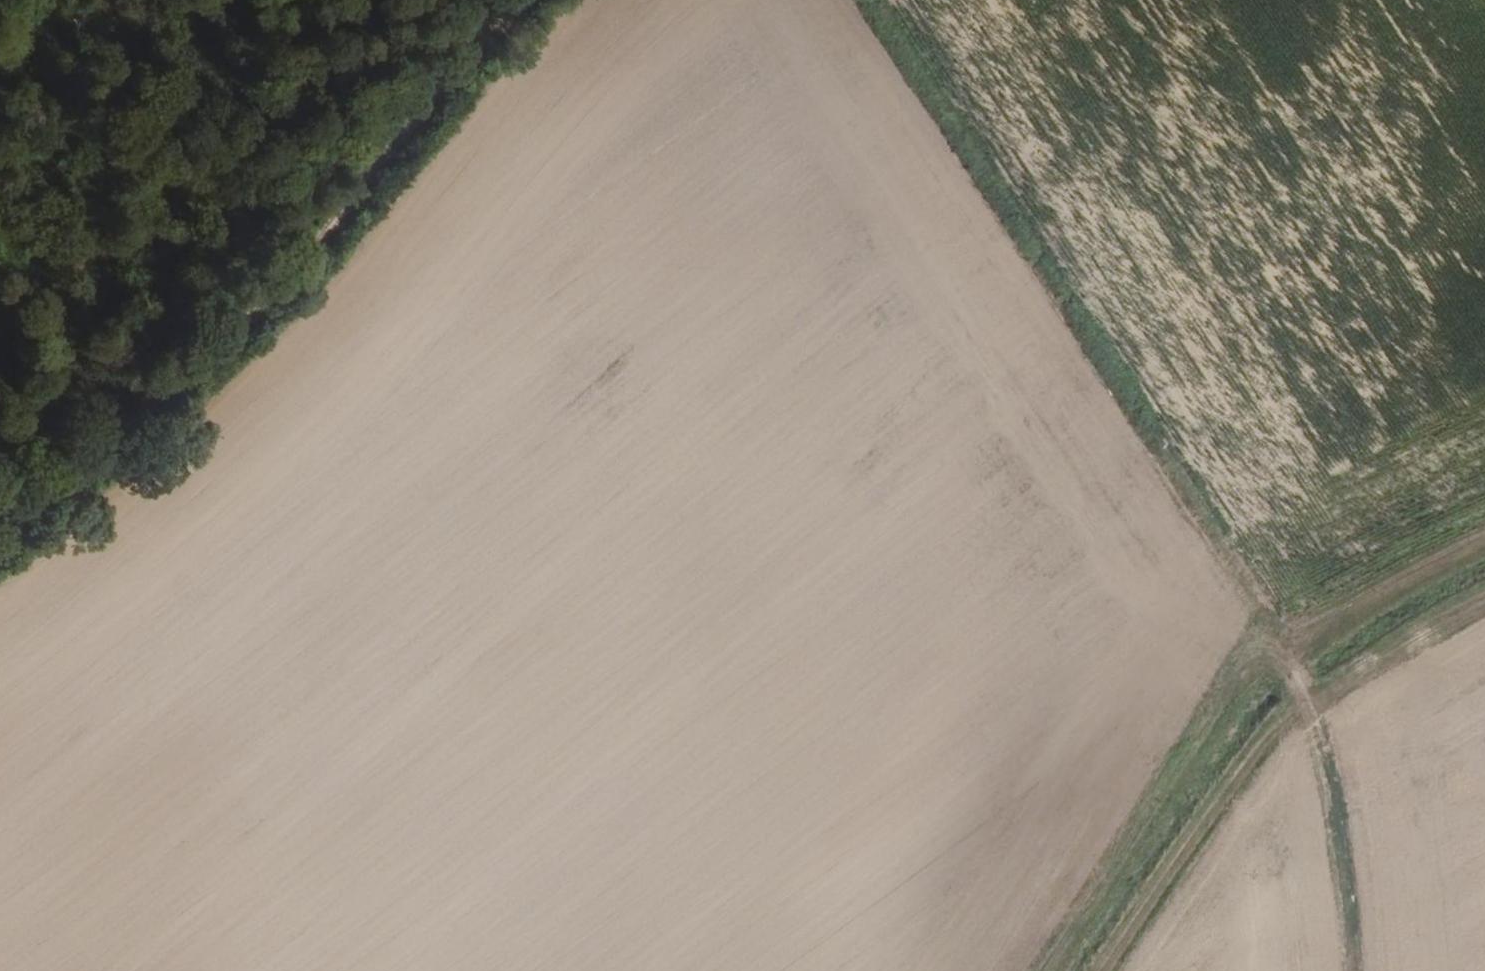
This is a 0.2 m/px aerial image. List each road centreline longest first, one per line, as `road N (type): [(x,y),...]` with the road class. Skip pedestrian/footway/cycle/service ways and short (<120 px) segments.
road 1 (track): [(514,0),(350,203),(0,520)]
road 2 (track): [(1369,970),(1347,821),(1316,719),(1280,649)]

